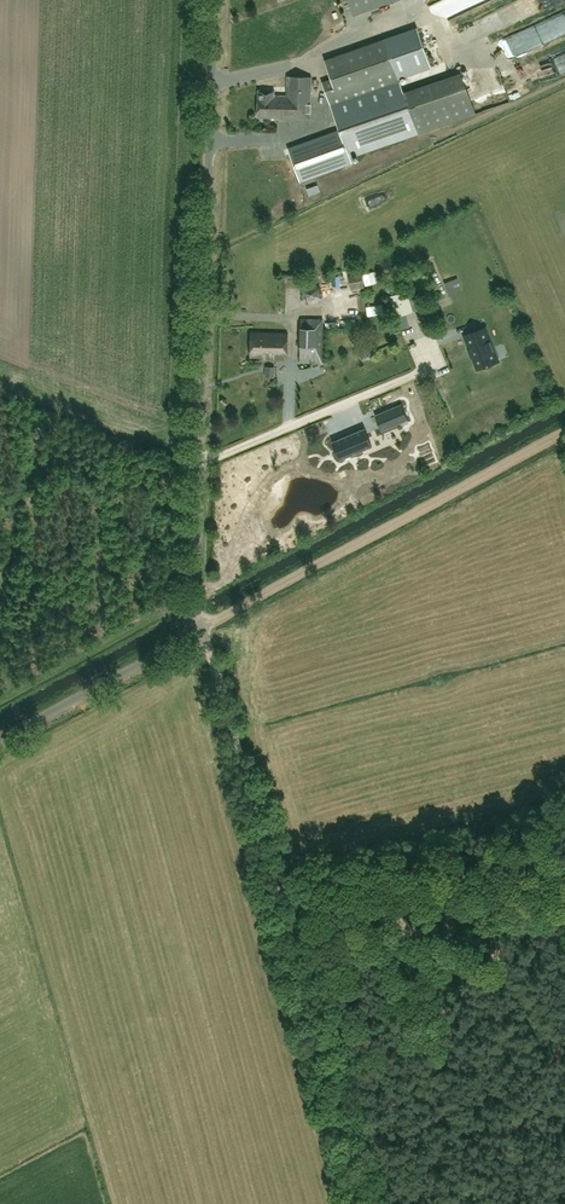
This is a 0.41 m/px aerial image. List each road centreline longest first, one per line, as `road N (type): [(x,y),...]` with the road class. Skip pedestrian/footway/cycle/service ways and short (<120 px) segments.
road 1 (unclassified): [(0,738),(201,628),(194,605),(215,0)]
road 2 (track): [(365,1203),(201,628)]
road 3 (track): [(201,628),(564,431)]

